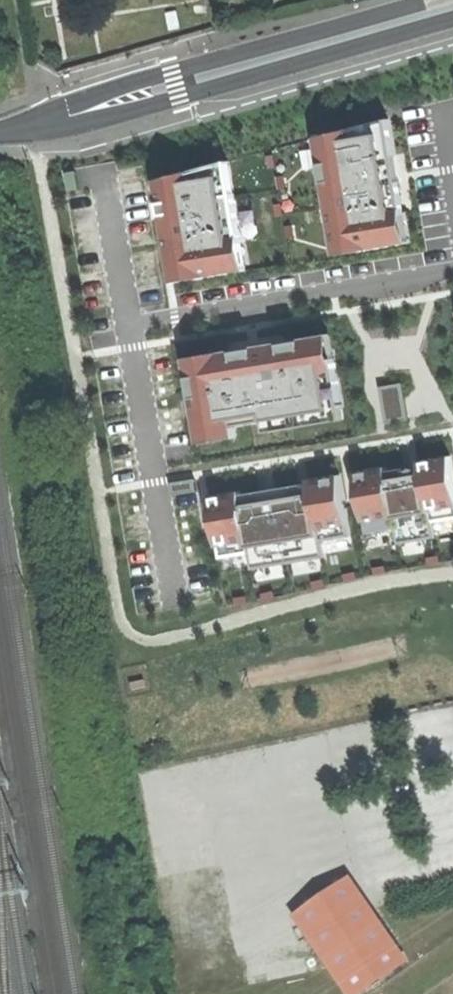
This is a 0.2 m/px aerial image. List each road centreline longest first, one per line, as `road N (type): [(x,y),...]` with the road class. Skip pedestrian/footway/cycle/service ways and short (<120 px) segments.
road 1 (residential): [(452,270),(129,326),(173,602)]
road 2 (tertiary): [(452,6),(0,132)]

